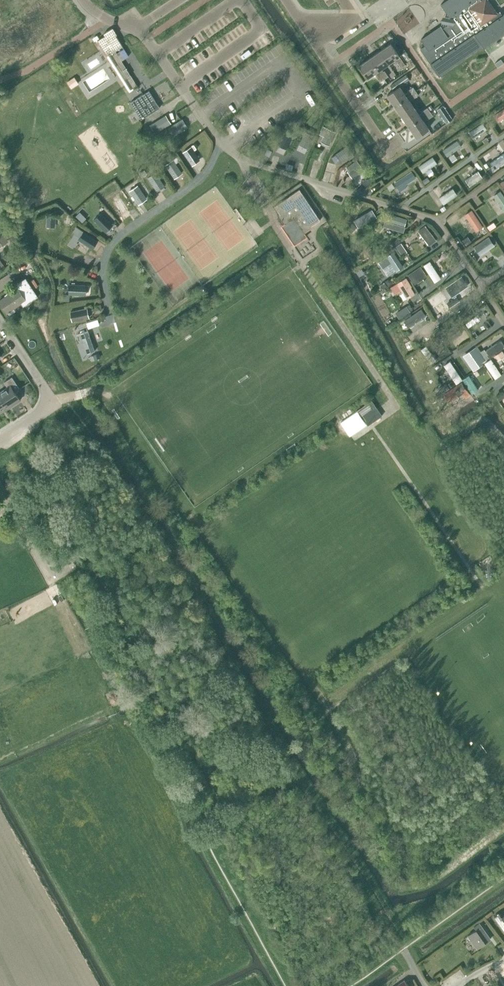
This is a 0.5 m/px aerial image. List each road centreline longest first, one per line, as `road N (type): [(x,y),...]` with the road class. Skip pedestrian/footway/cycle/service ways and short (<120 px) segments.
road 1 (residential): [(503,320),(436,220),(242,160),(222,144)]
road 2 (residential): [(107,311),(104,271),(114,242),(201,178),(222,144)]
road 3 (residential): [(0,439),(53,402),(0,322)]
road 4 (residential): [(222,144),(137,27)]
road 5 (residential): [(387,151),(315,43)]

